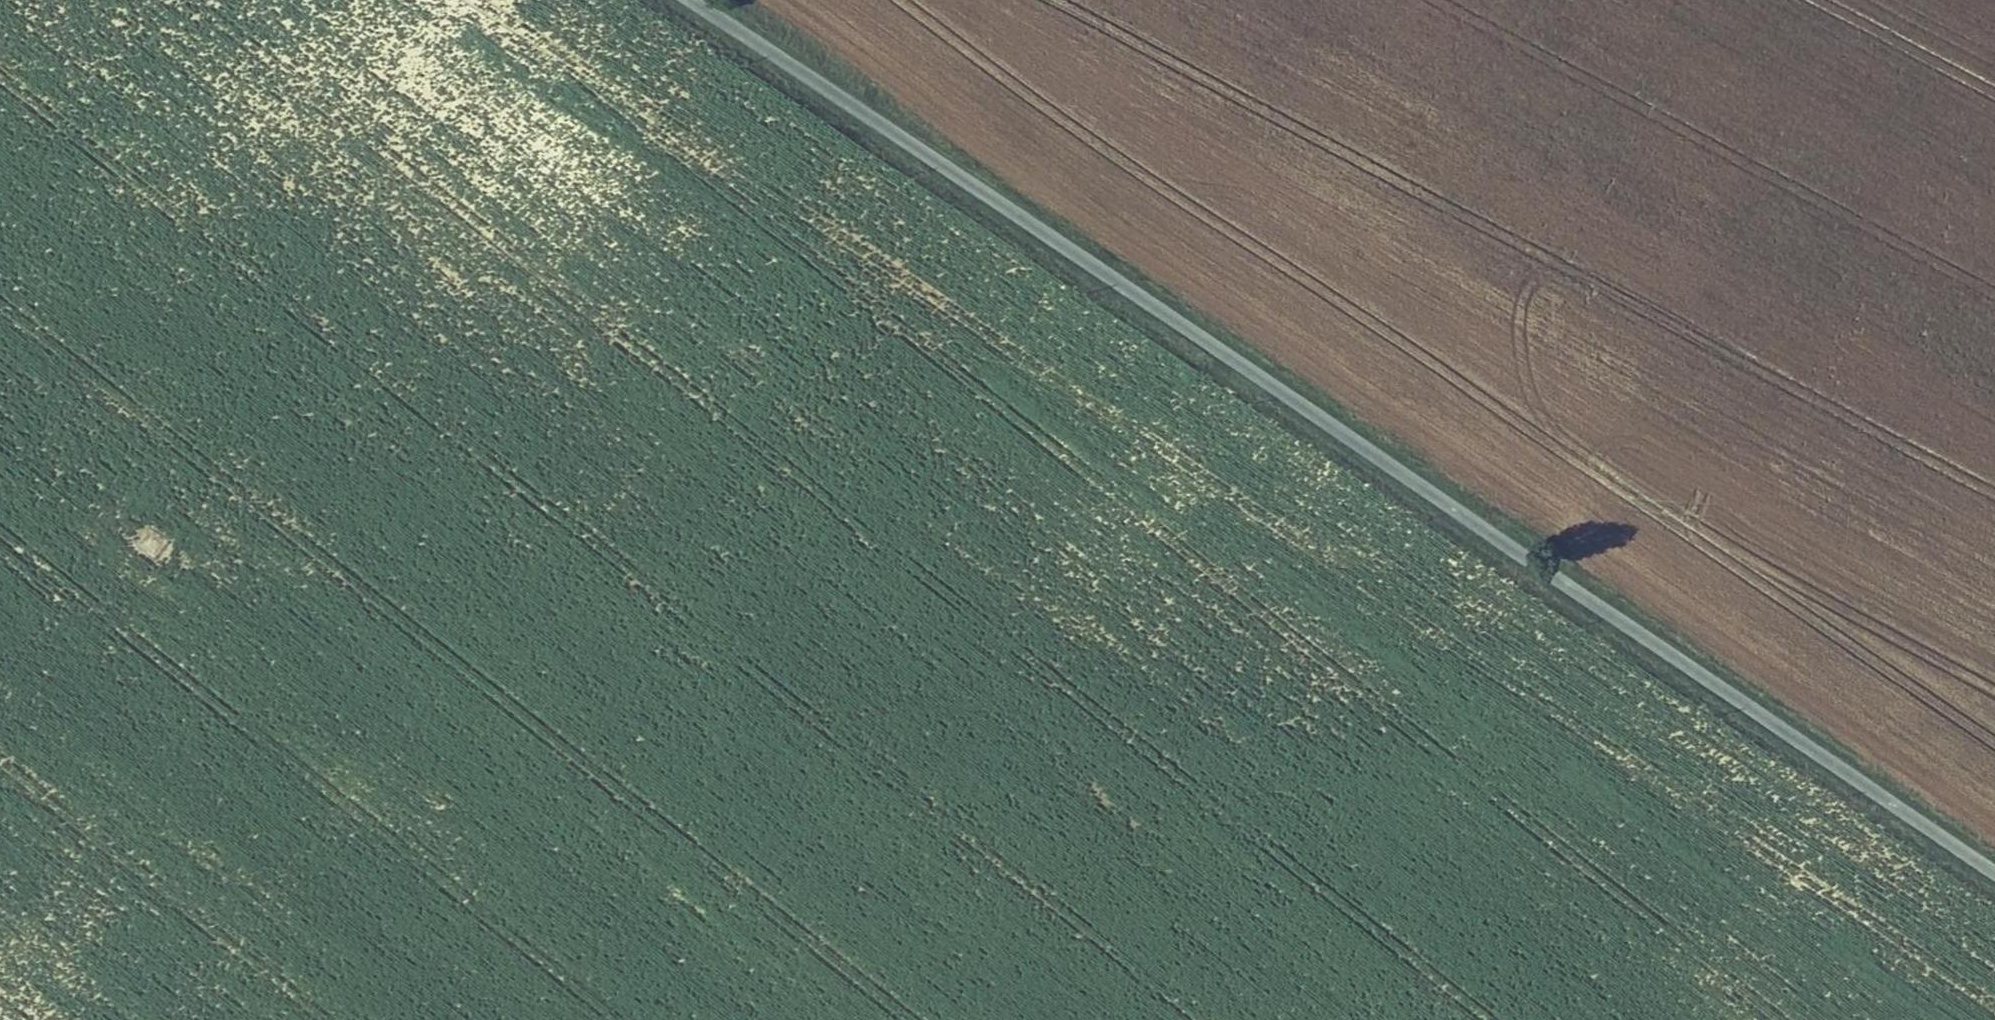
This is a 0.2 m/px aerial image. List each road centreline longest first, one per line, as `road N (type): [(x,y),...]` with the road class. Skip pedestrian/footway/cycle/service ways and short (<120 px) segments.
road 1 (unclassified): [(684,0),(1994,879)]

